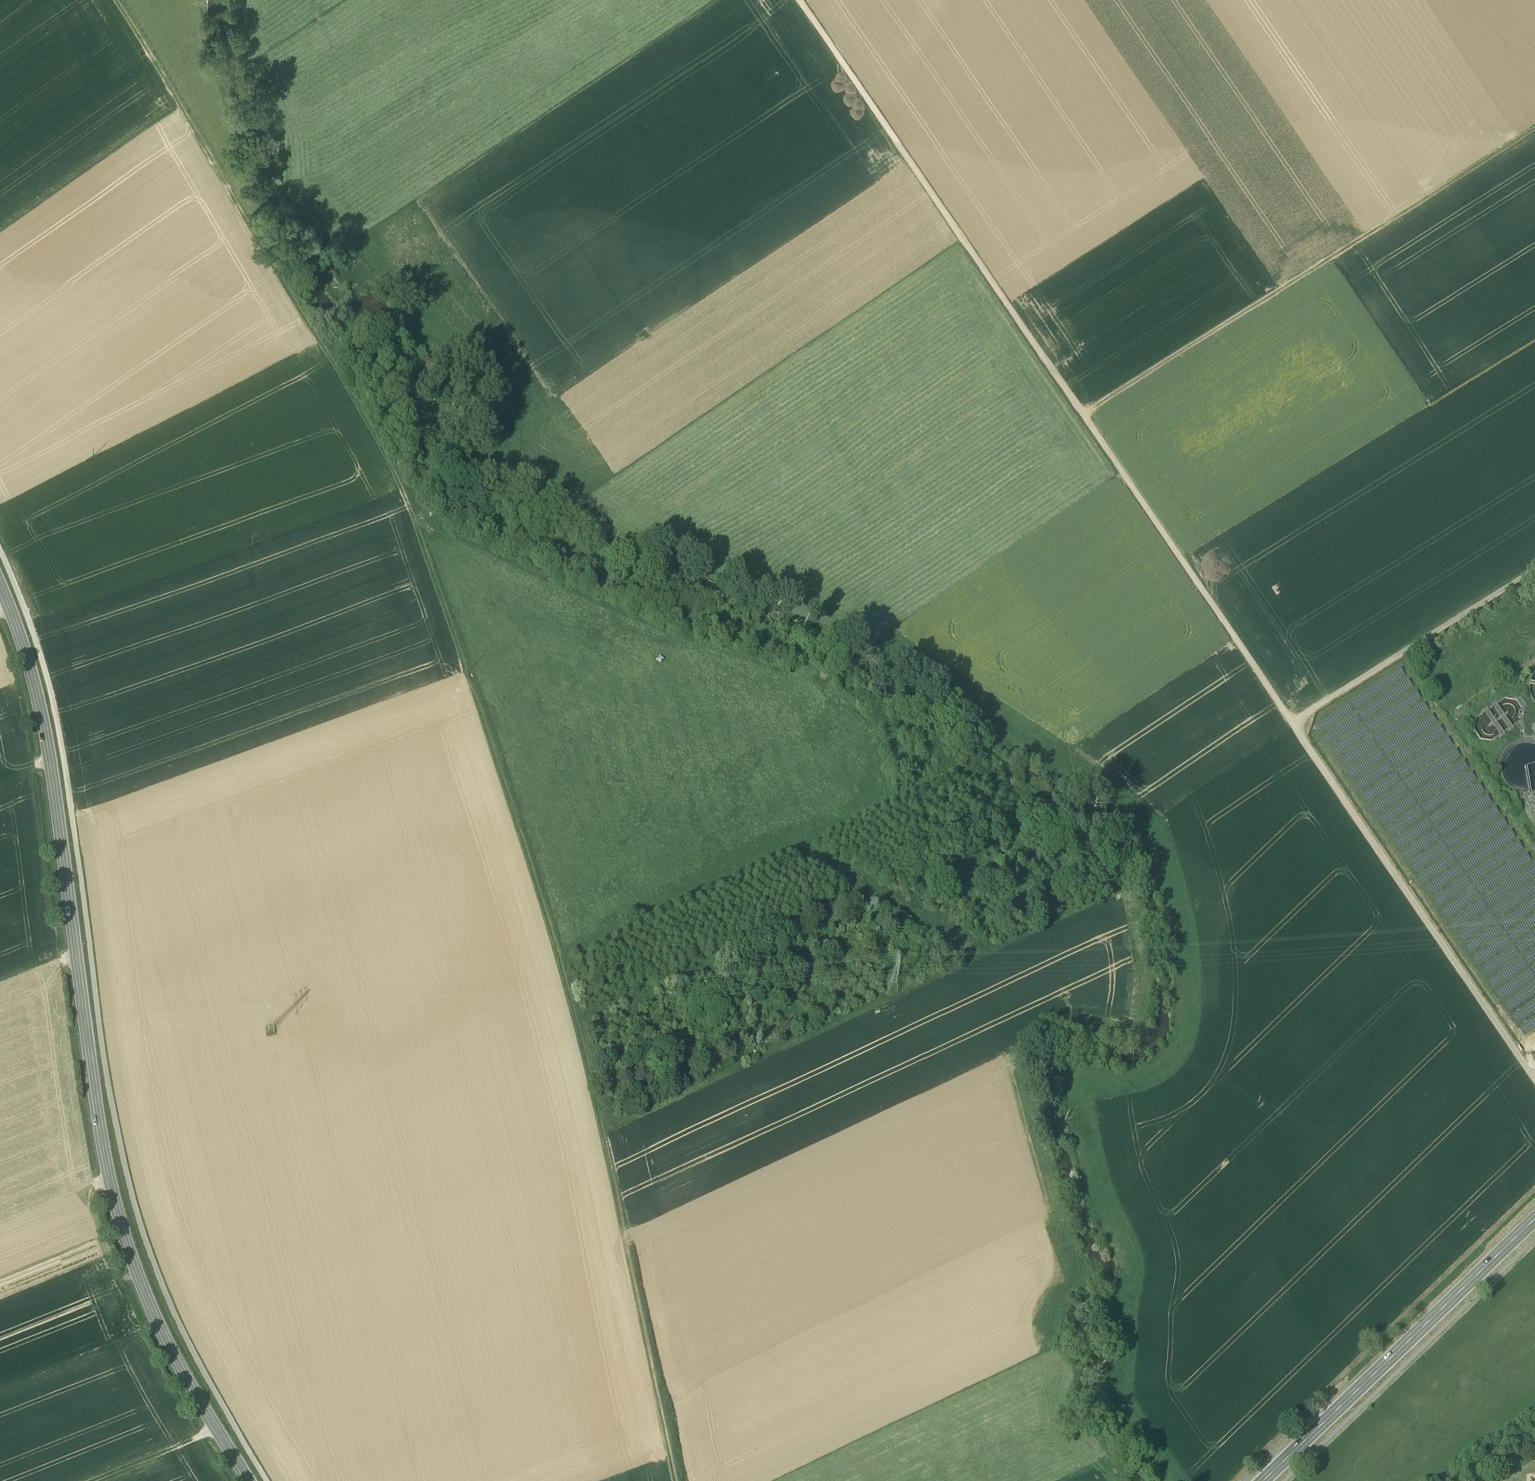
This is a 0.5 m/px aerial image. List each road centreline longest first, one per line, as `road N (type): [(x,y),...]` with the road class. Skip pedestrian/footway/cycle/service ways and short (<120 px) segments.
road 1 (secondary): [(254,1480),(191,1382),(141,1274),(110,1174),(41,701),(0,580)]
road 2 (track): [(808,0),(1292,722)]
road 3 (track): [(1292,722),(1534,1079)]
road 4 (track): [(601,1113),(675,1480)]
road 5 (primary): [(1265,1480),(1534,1220)]
road 6 (track): [(1534,570),(1292,722)]

